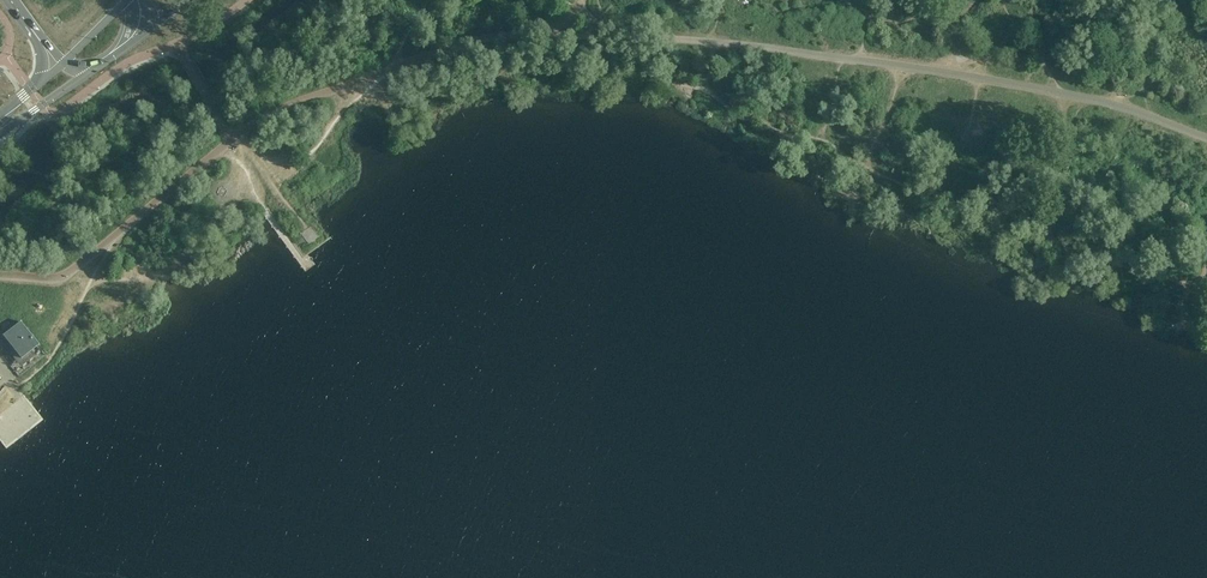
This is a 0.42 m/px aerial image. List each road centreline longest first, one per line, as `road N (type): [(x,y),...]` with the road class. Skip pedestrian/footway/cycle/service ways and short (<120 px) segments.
road 1 (unclassified): [(0,132),(112,56)]
road 2 (track): [(310,237),(236,136)]

